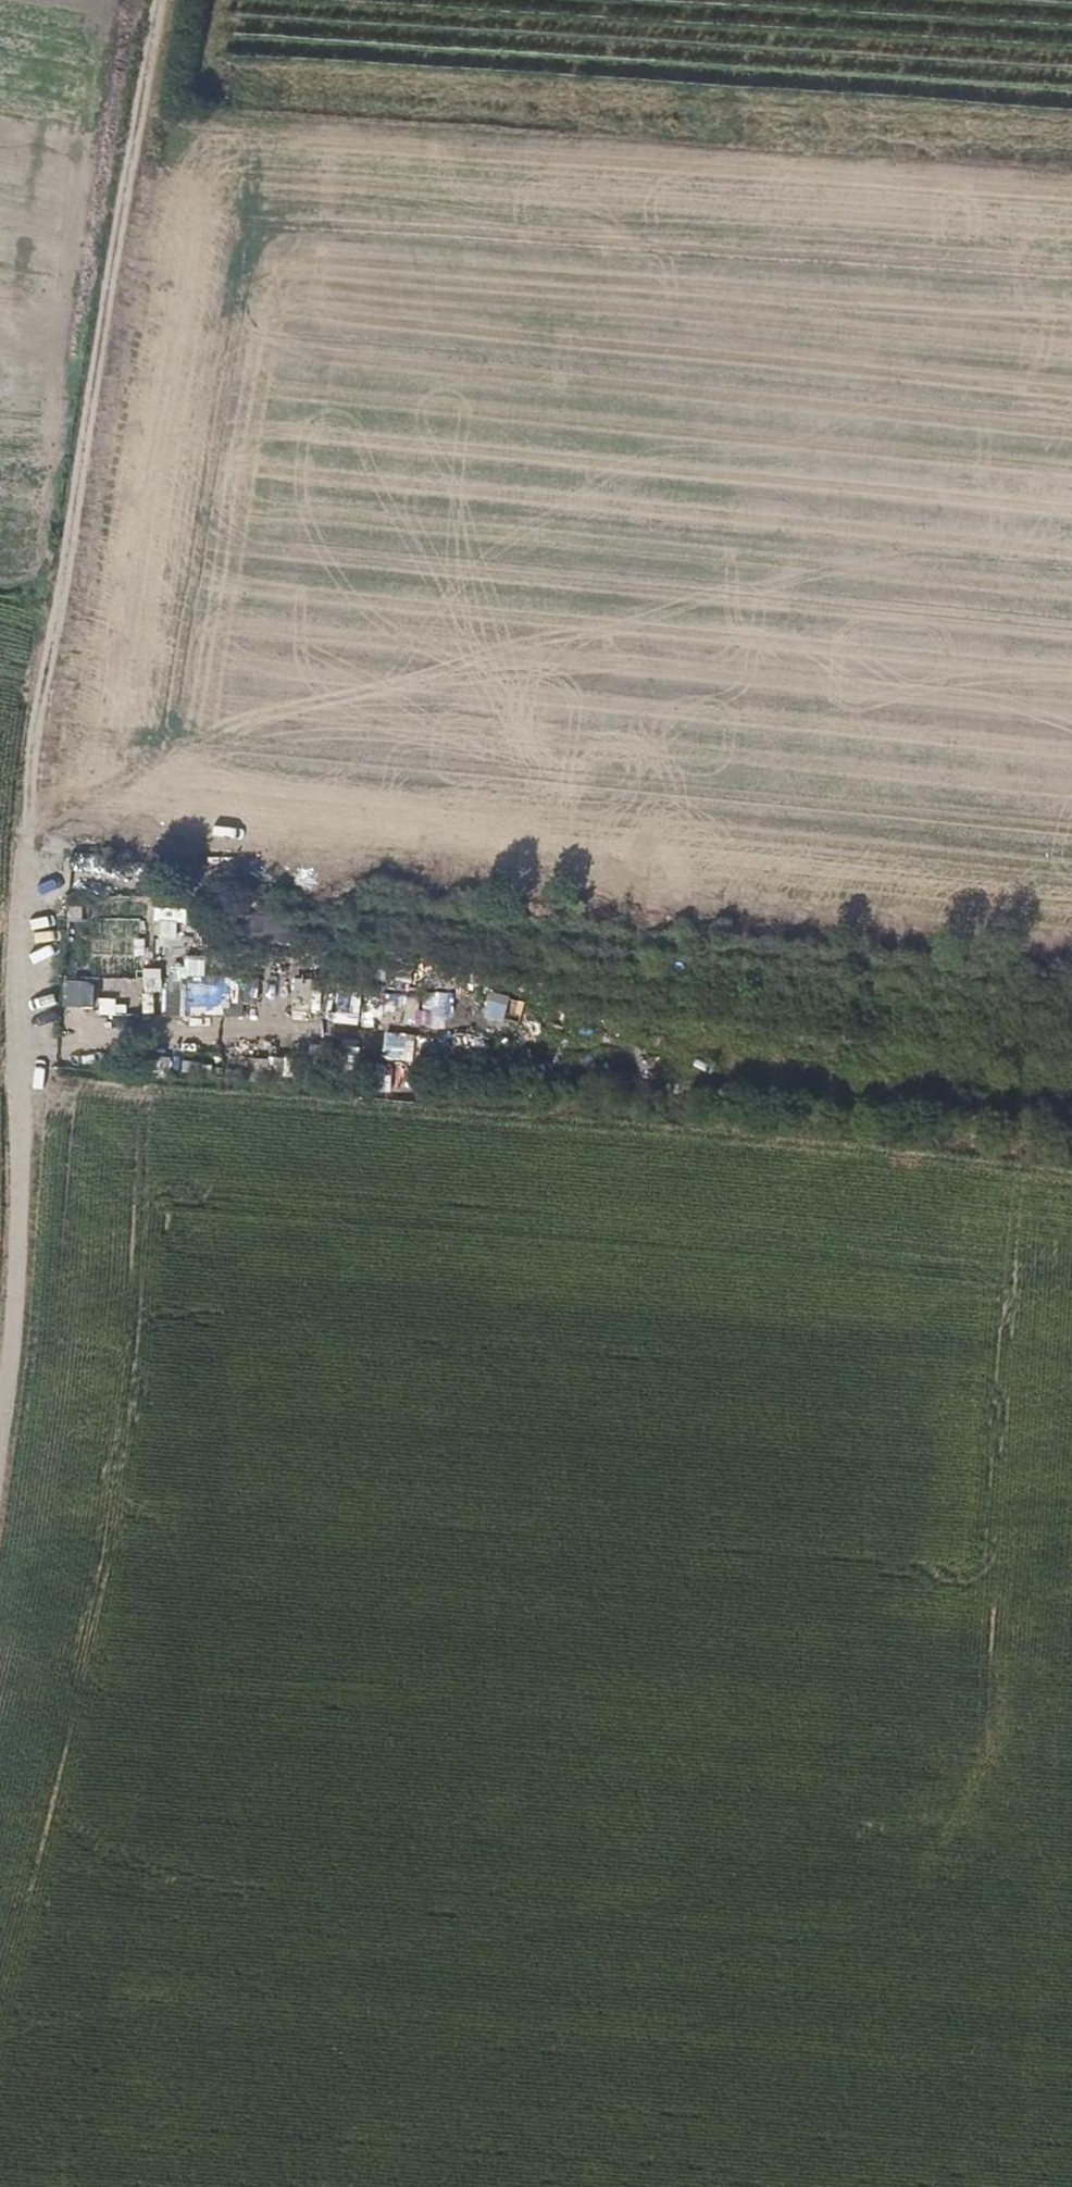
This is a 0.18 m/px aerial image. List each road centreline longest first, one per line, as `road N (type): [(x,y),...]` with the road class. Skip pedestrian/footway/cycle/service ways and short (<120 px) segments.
road 1 (track): [(162,0),(38,747),(11,1349),(0,1438)]

